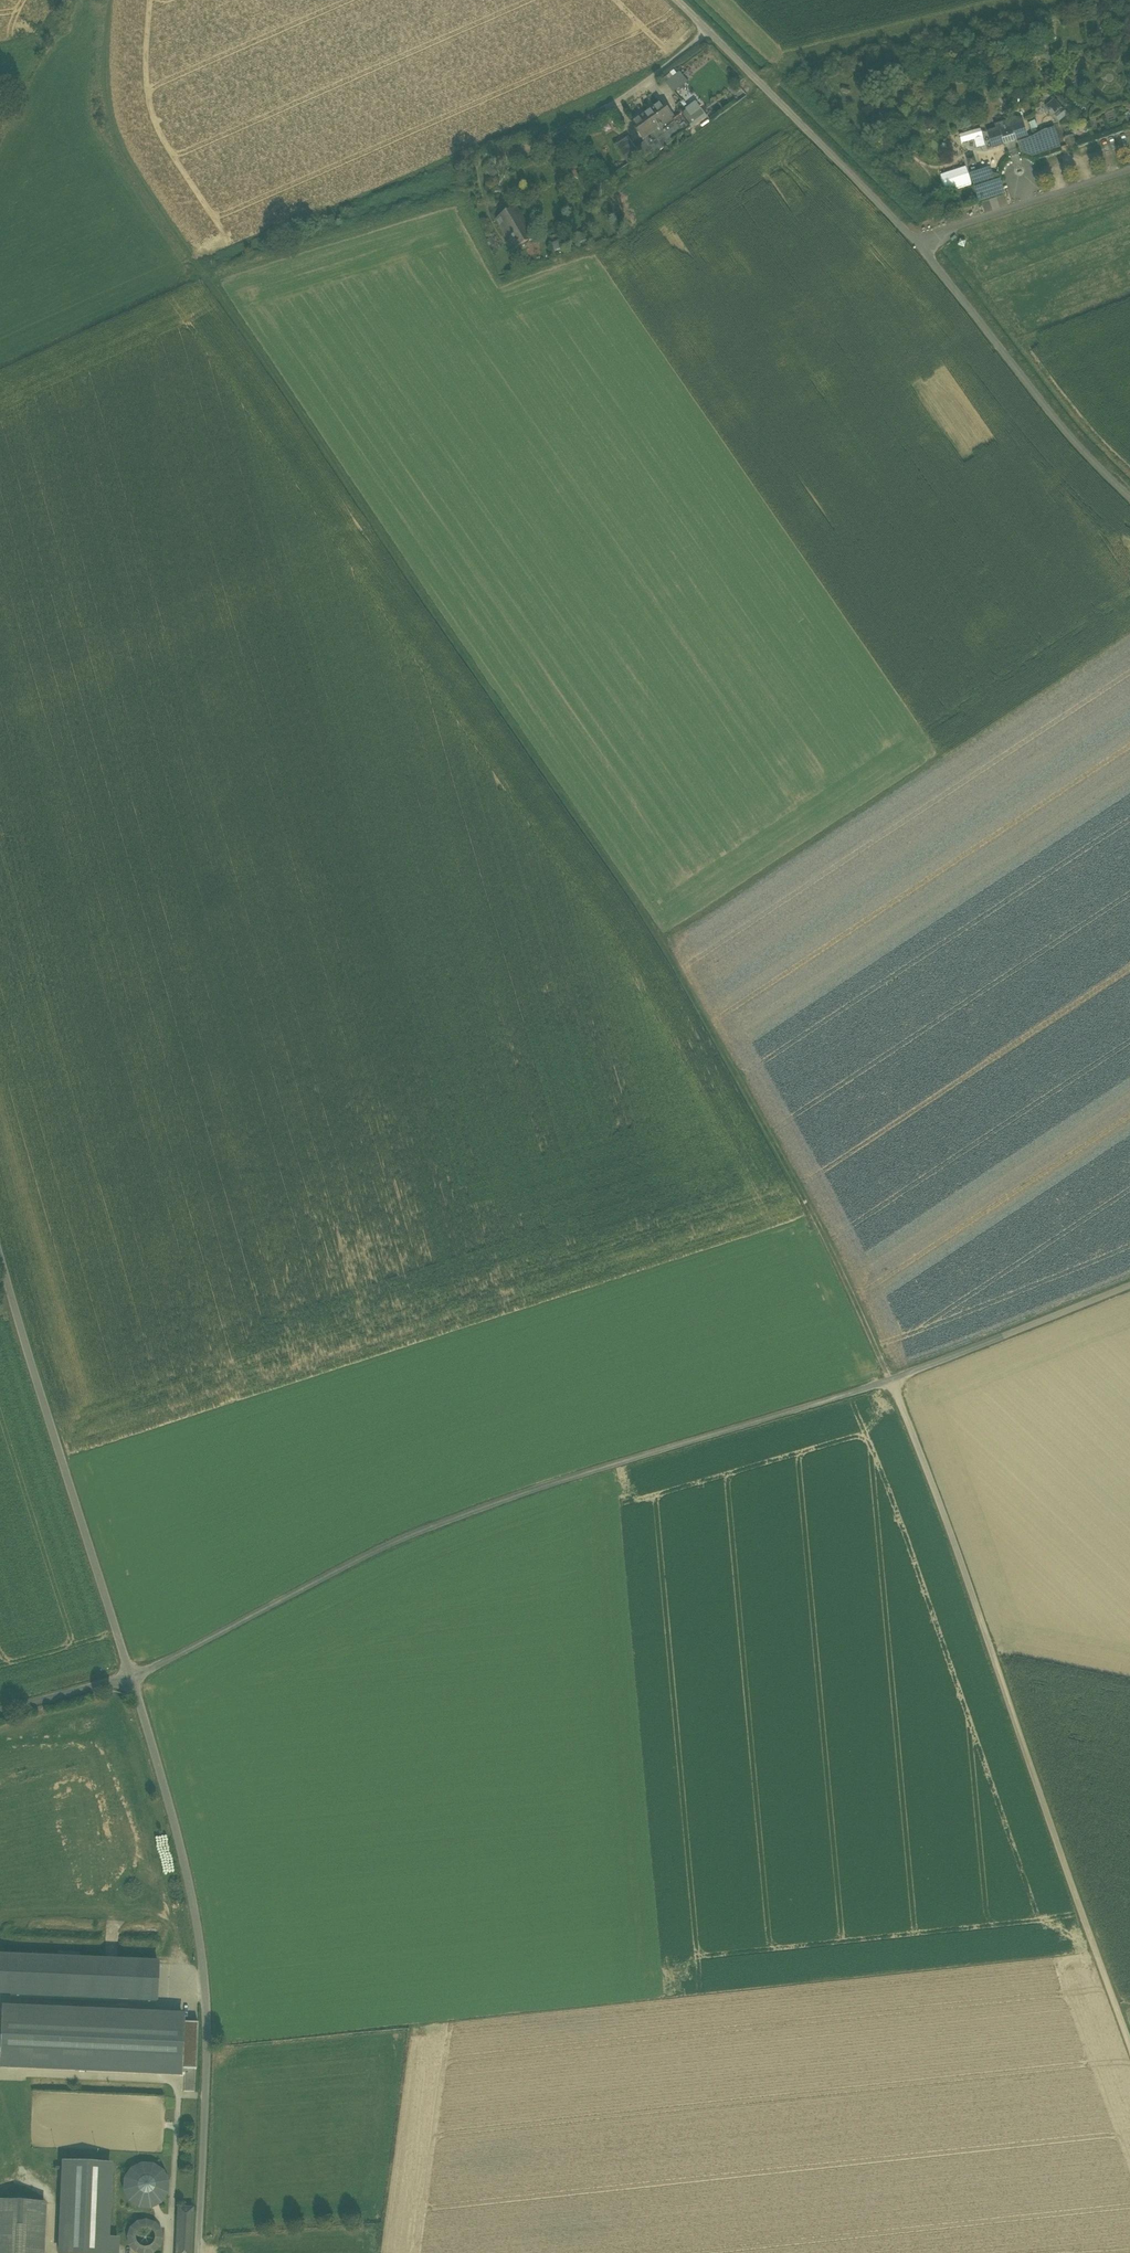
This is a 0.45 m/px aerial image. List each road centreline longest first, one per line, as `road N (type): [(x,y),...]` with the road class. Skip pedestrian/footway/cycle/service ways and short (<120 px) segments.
road 1 (track): [(109,0),(104,120),(663,942),(895,1384)]
road 2 (unclassified): [(895,1384),(439,1518),(133,1680)]
road 3 (unclassified): [(895,1384),(1129,2049)]
road 4 (unclassified): [(1129,490),(1058,422),(1022,363),(874,193),(677,0)]
road 5 (unclassified): [(133,1680),(181,1837),(206,1976),(198,2252)]
road 6 (unclassified): [(0,1262),(133,1680)]
road 7 (unclassified): [(1129,1286),(895,1384)]
road 8 (unclassified): [(133,1680),(0,1714)]

